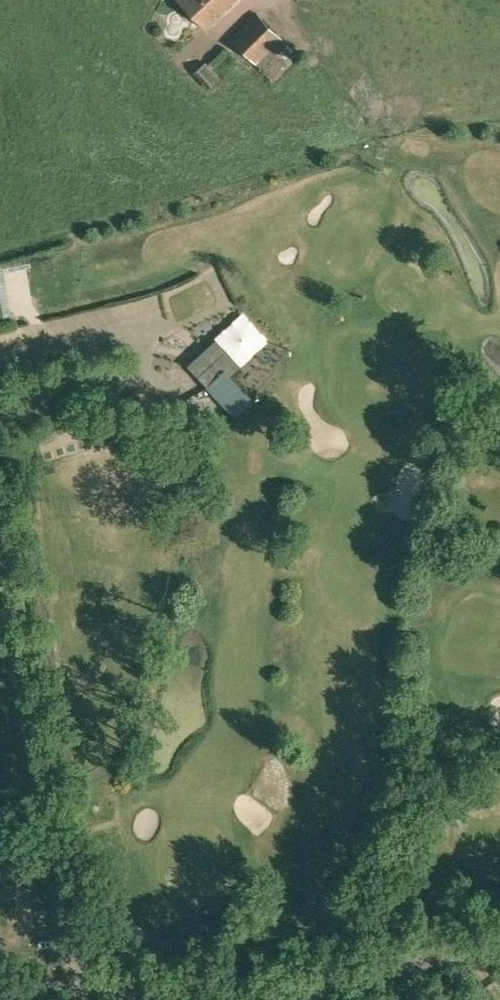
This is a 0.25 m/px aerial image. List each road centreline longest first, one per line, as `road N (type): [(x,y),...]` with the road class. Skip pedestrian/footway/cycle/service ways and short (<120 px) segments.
road 1 (unclassified): [(78,996),(0,538)]
road 2 (unclassified): [(122,997),(272,998),(499,937)]

